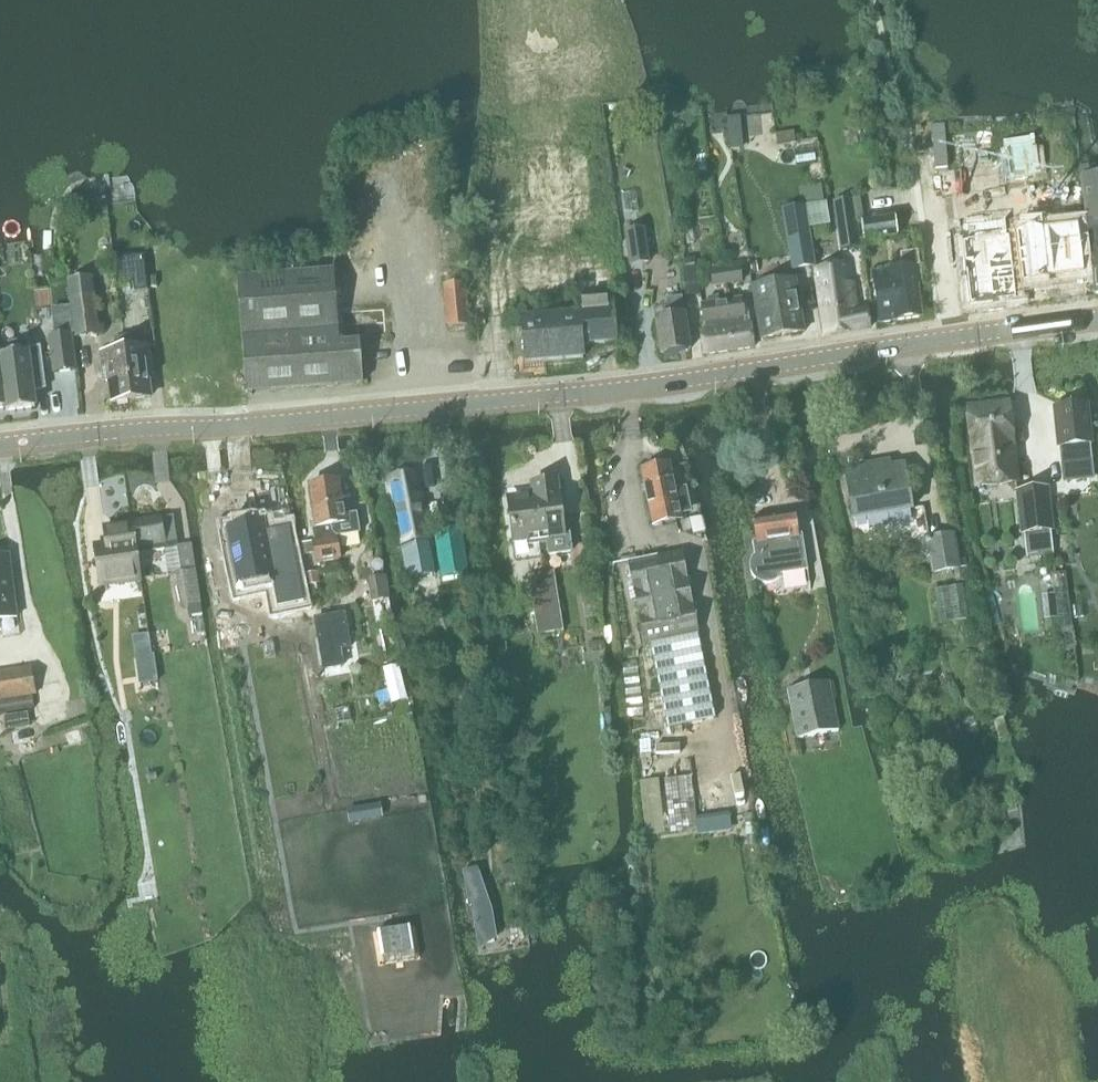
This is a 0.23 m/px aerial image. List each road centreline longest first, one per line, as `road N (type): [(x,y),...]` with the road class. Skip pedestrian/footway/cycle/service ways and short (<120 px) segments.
road 1 (secondary): [(0,446),(617,390),(943,340)]
road 2 (secondary): [(1097,319),(943,340)]

